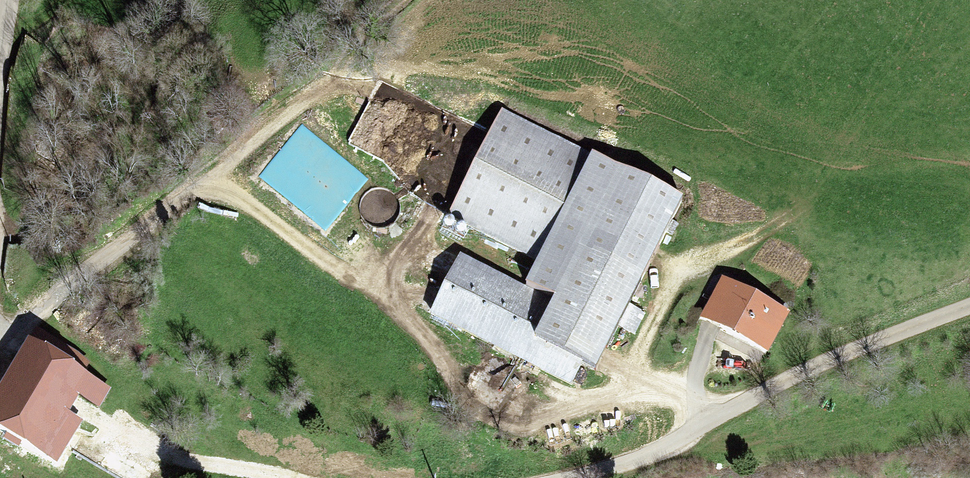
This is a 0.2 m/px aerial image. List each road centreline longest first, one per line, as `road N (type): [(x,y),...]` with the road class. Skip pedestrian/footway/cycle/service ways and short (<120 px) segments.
road 1 (track): [(440,195),(392,273),(396,292),(451,377),(519,422),(638,376),(685,263),(785,215)]
road 2 (track): [(0,325),(23,322),(220,173),(345,269),(392,273)]
road 3 (unclassified): [(969,305),(885,338),(661,452),(564,477)]

